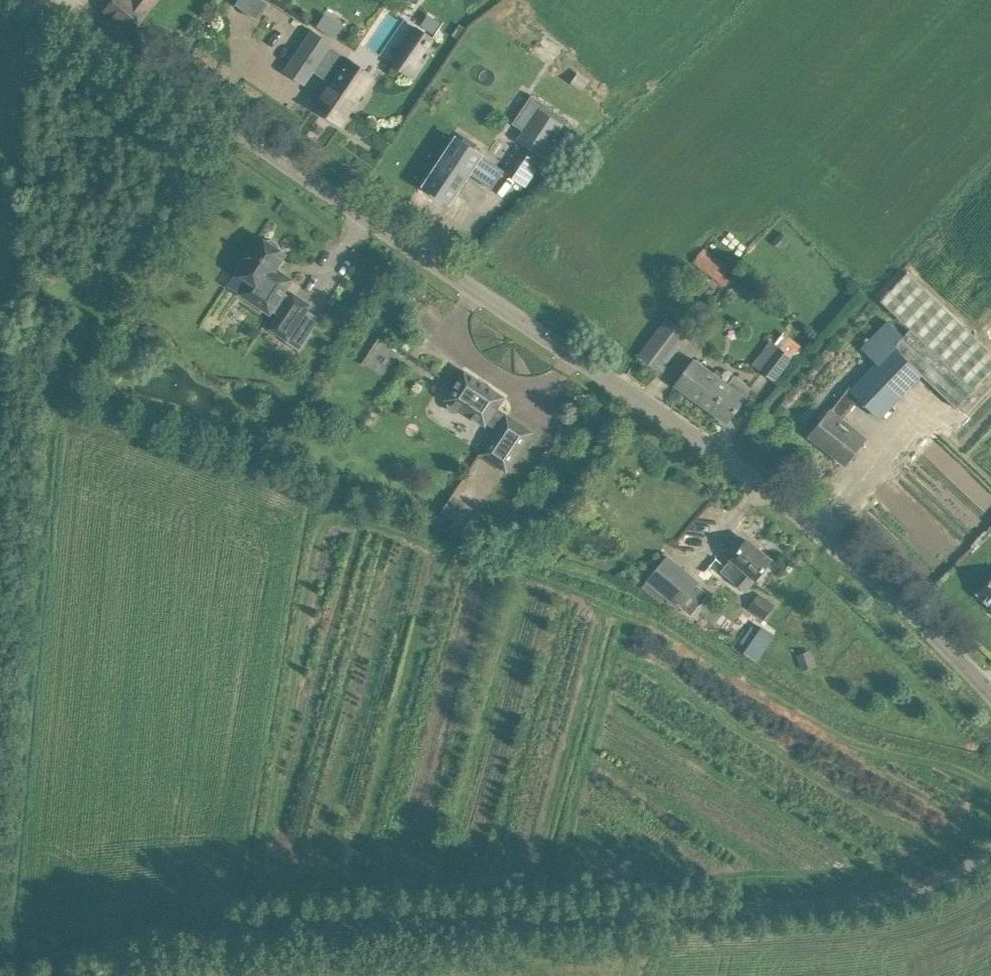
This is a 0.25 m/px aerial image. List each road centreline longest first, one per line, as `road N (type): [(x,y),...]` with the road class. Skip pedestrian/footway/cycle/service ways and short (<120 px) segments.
road 1 (unclassified): [(990,714),(938,652),(736,474),(47,0)]
road 2 (unclassified): [(0,968),(182,932),(853,897),(914,879),(990,835)]

